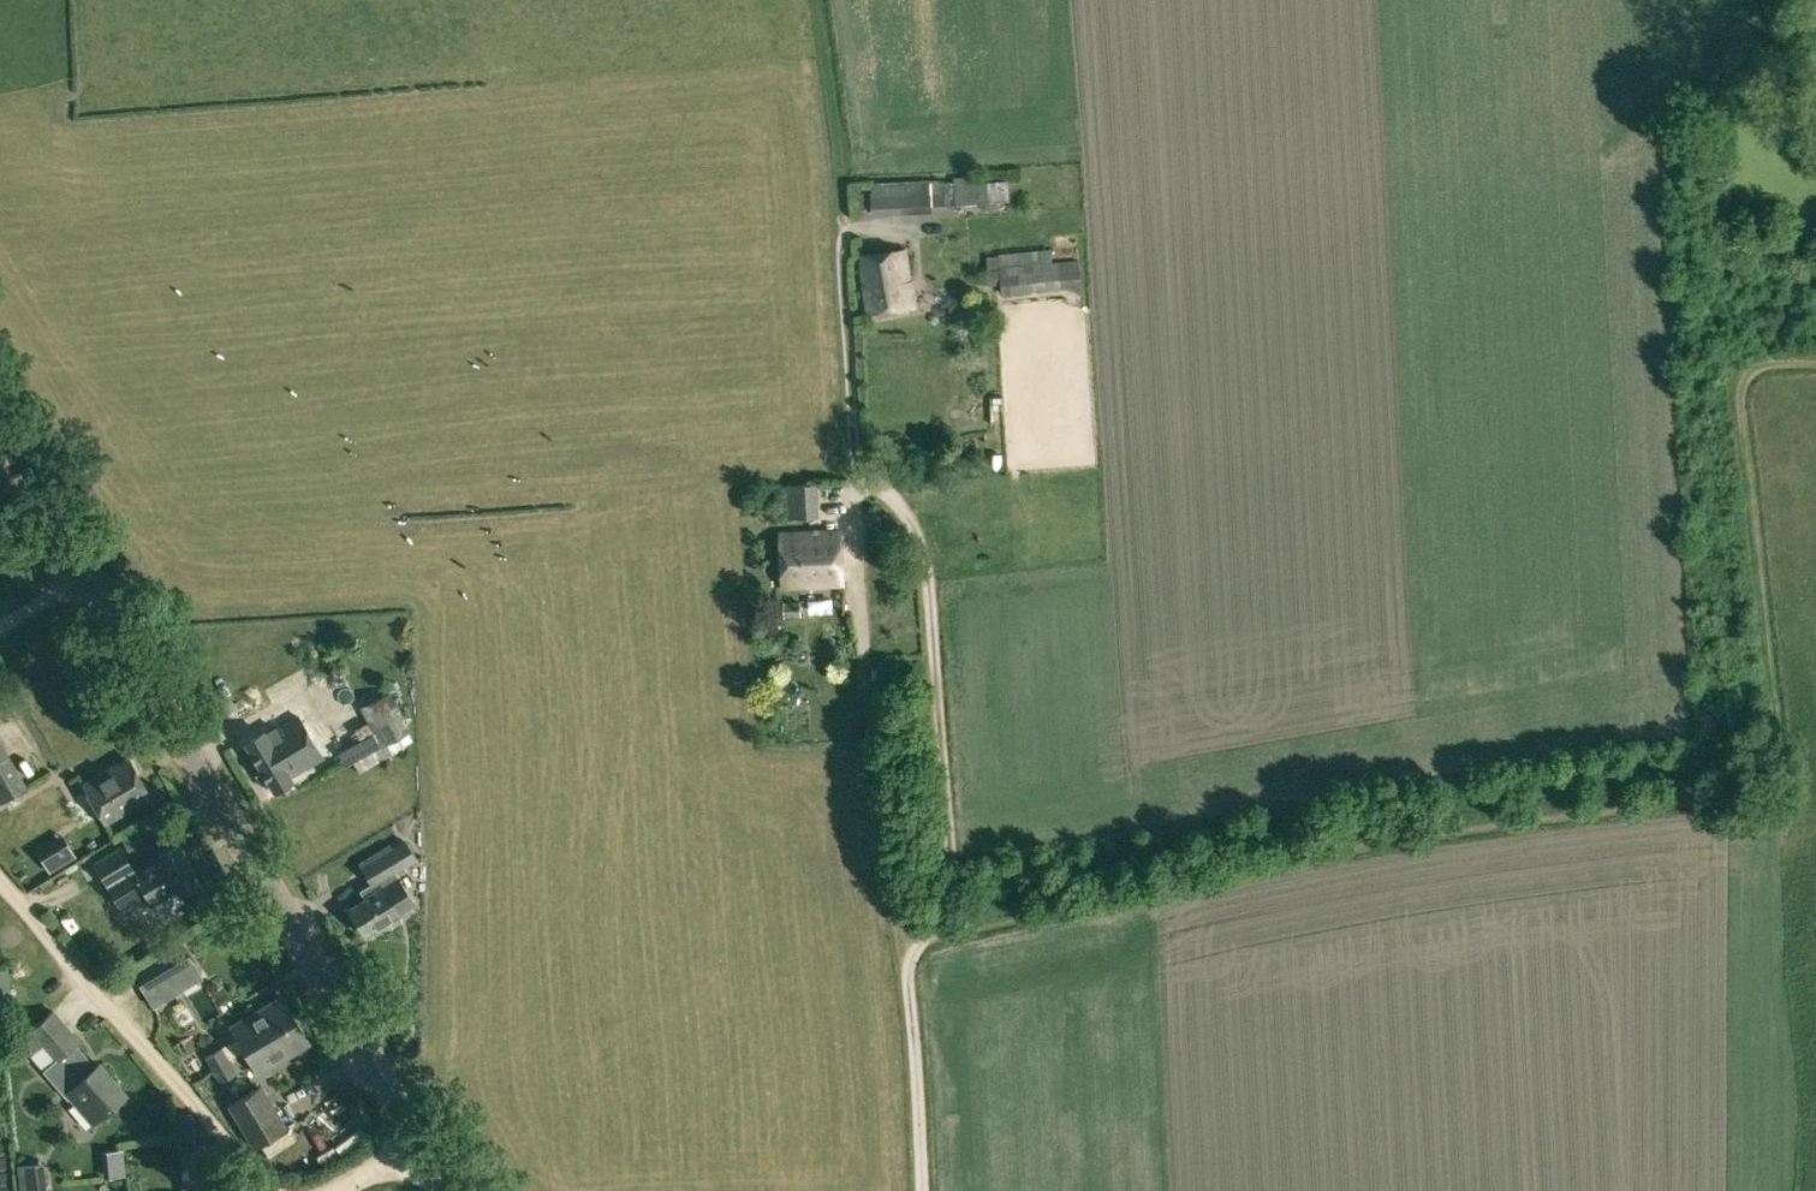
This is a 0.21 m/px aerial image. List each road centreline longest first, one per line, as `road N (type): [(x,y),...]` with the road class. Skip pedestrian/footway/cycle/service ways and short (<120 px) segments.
road 1 (track): [(902,944),(1383,844),(1656,806),(1779,799),(1741,386),(1764,364),(1815,363)]
road 2 (secondary): [(449,1190),(0,433)]
road 3 (track): [(270,1190),(0,884)]
road 4 (track): [(842,232),(815,0)]

